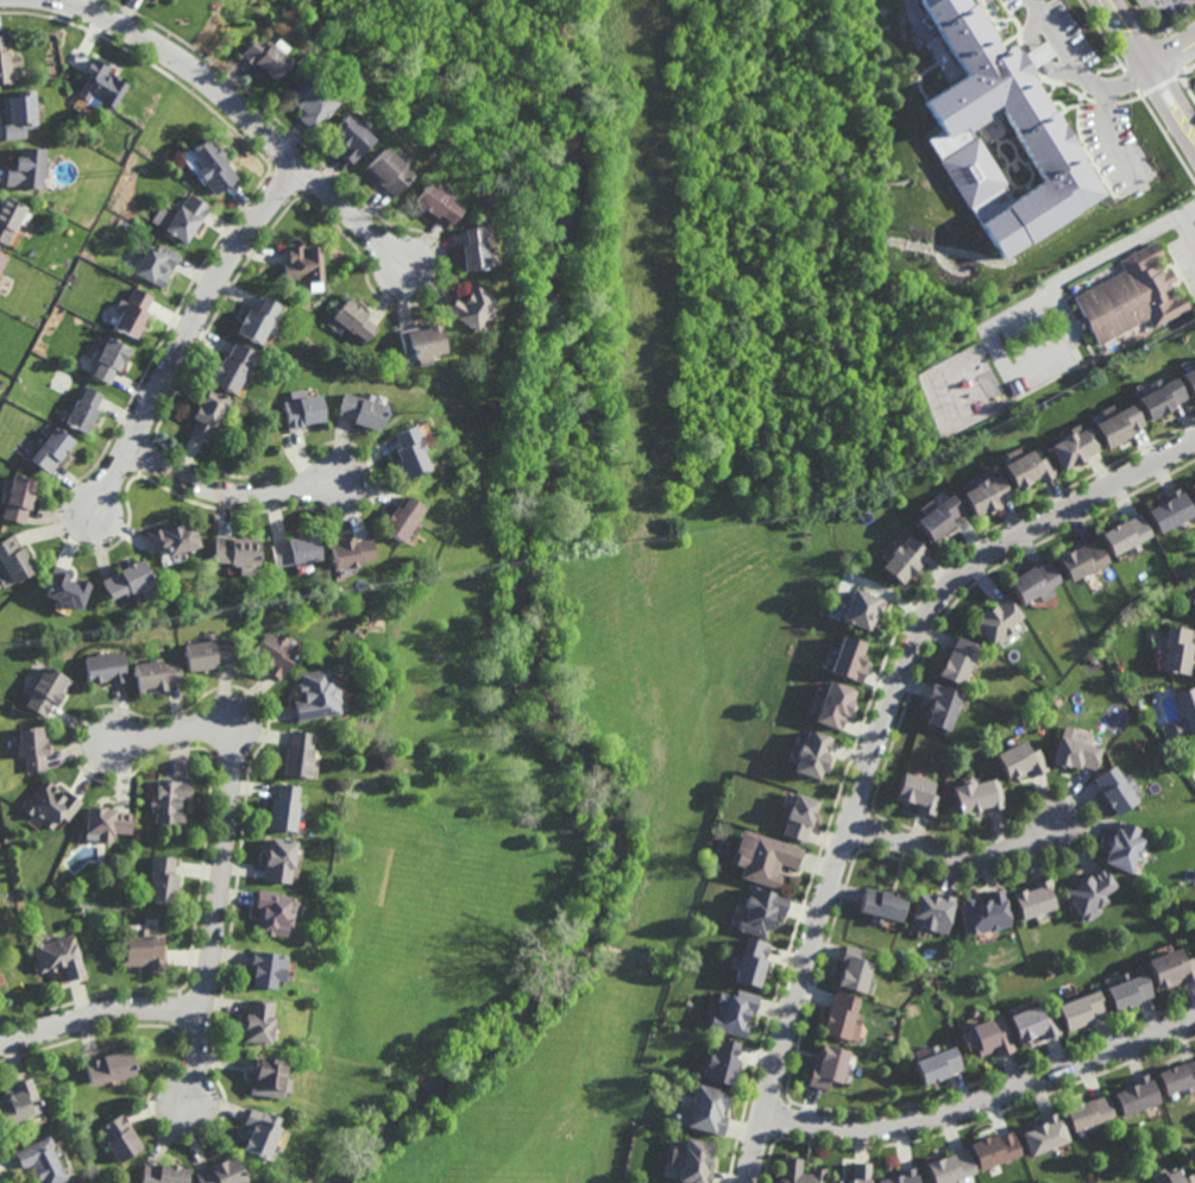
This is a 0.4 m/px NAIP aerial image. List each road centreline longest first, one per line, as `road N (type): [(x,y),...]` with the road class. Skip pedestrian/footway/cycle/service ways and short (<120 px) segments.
road 1 (residential): [(756,1182),(771,1113),(927,631),(982,567),(1194,447)]
road 2 (residential): [(187,1101),(233,751),(214,728),(113,743)]
road 3 (residential): [(1194,1019),(914,1121),(848,1124),(771,1113)]
road 4 (residential): [(63,0),(165,49),(216,86),(403,265)]
road 5 (residential): [(302,169),(229,258),(93,512)]
road 6 (residential): [(132,448),(232,492),(337,482)]
road 7 (residential): [(0,1044),(122,1008),(201,1011)]
road 8 (residential): [(860,832),(976,862),(1015,849),(1051,824)]
road 9 (tertiary): [(1194,137),(1108,0)]

